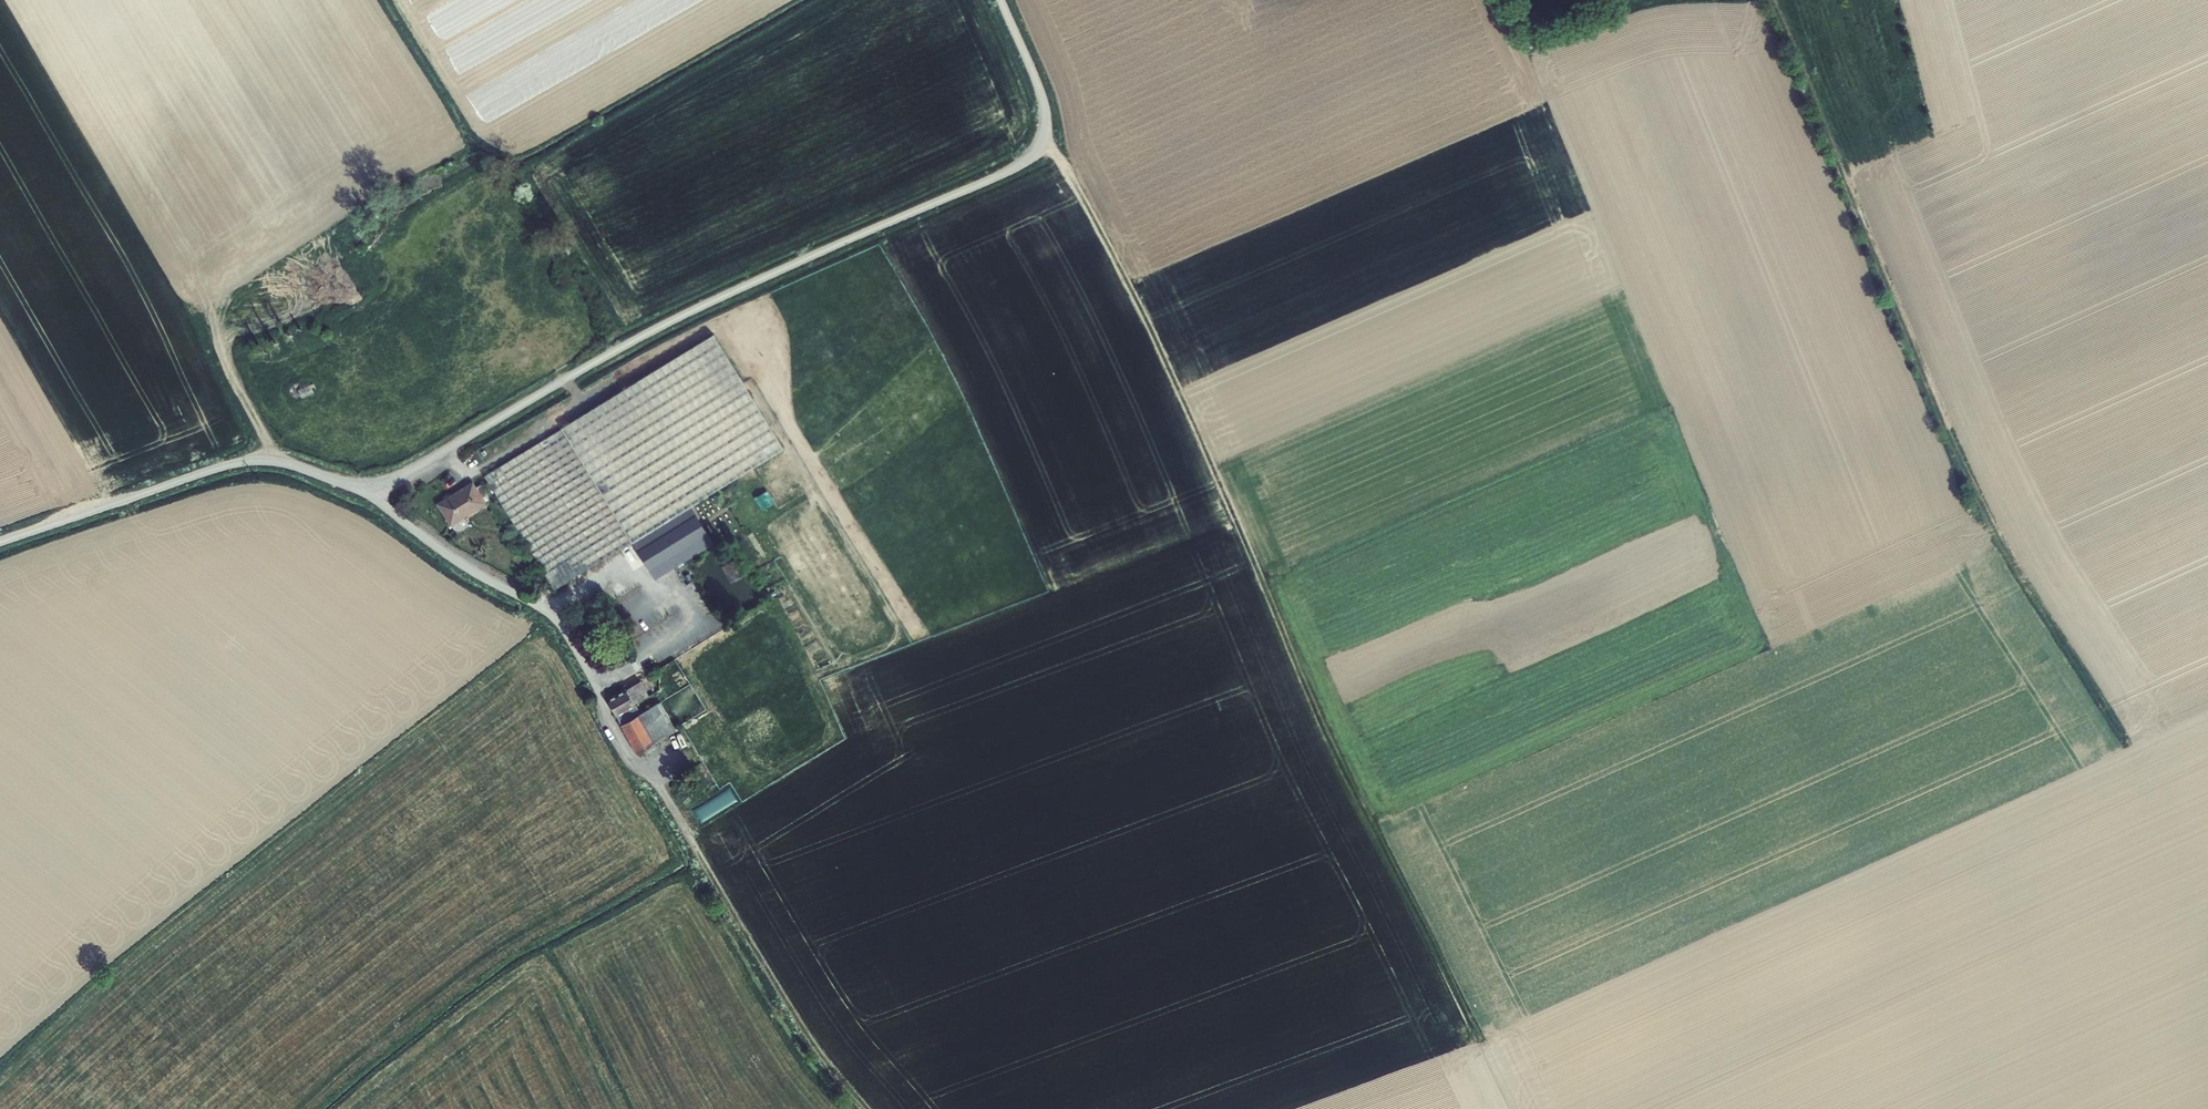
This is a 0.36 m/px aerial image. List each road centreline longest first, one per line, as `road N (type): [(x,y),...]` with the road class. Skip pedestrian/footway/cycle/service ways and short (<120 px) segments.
road 1 (unclassified): [(0,542),(244,460),(284,462),(350,483),(399,478),(663,326),(1015,169),(1035,151),(1046,118),(1000,0)]
road 2 (track): [(867,1108),(804,1031),(672,808)]

